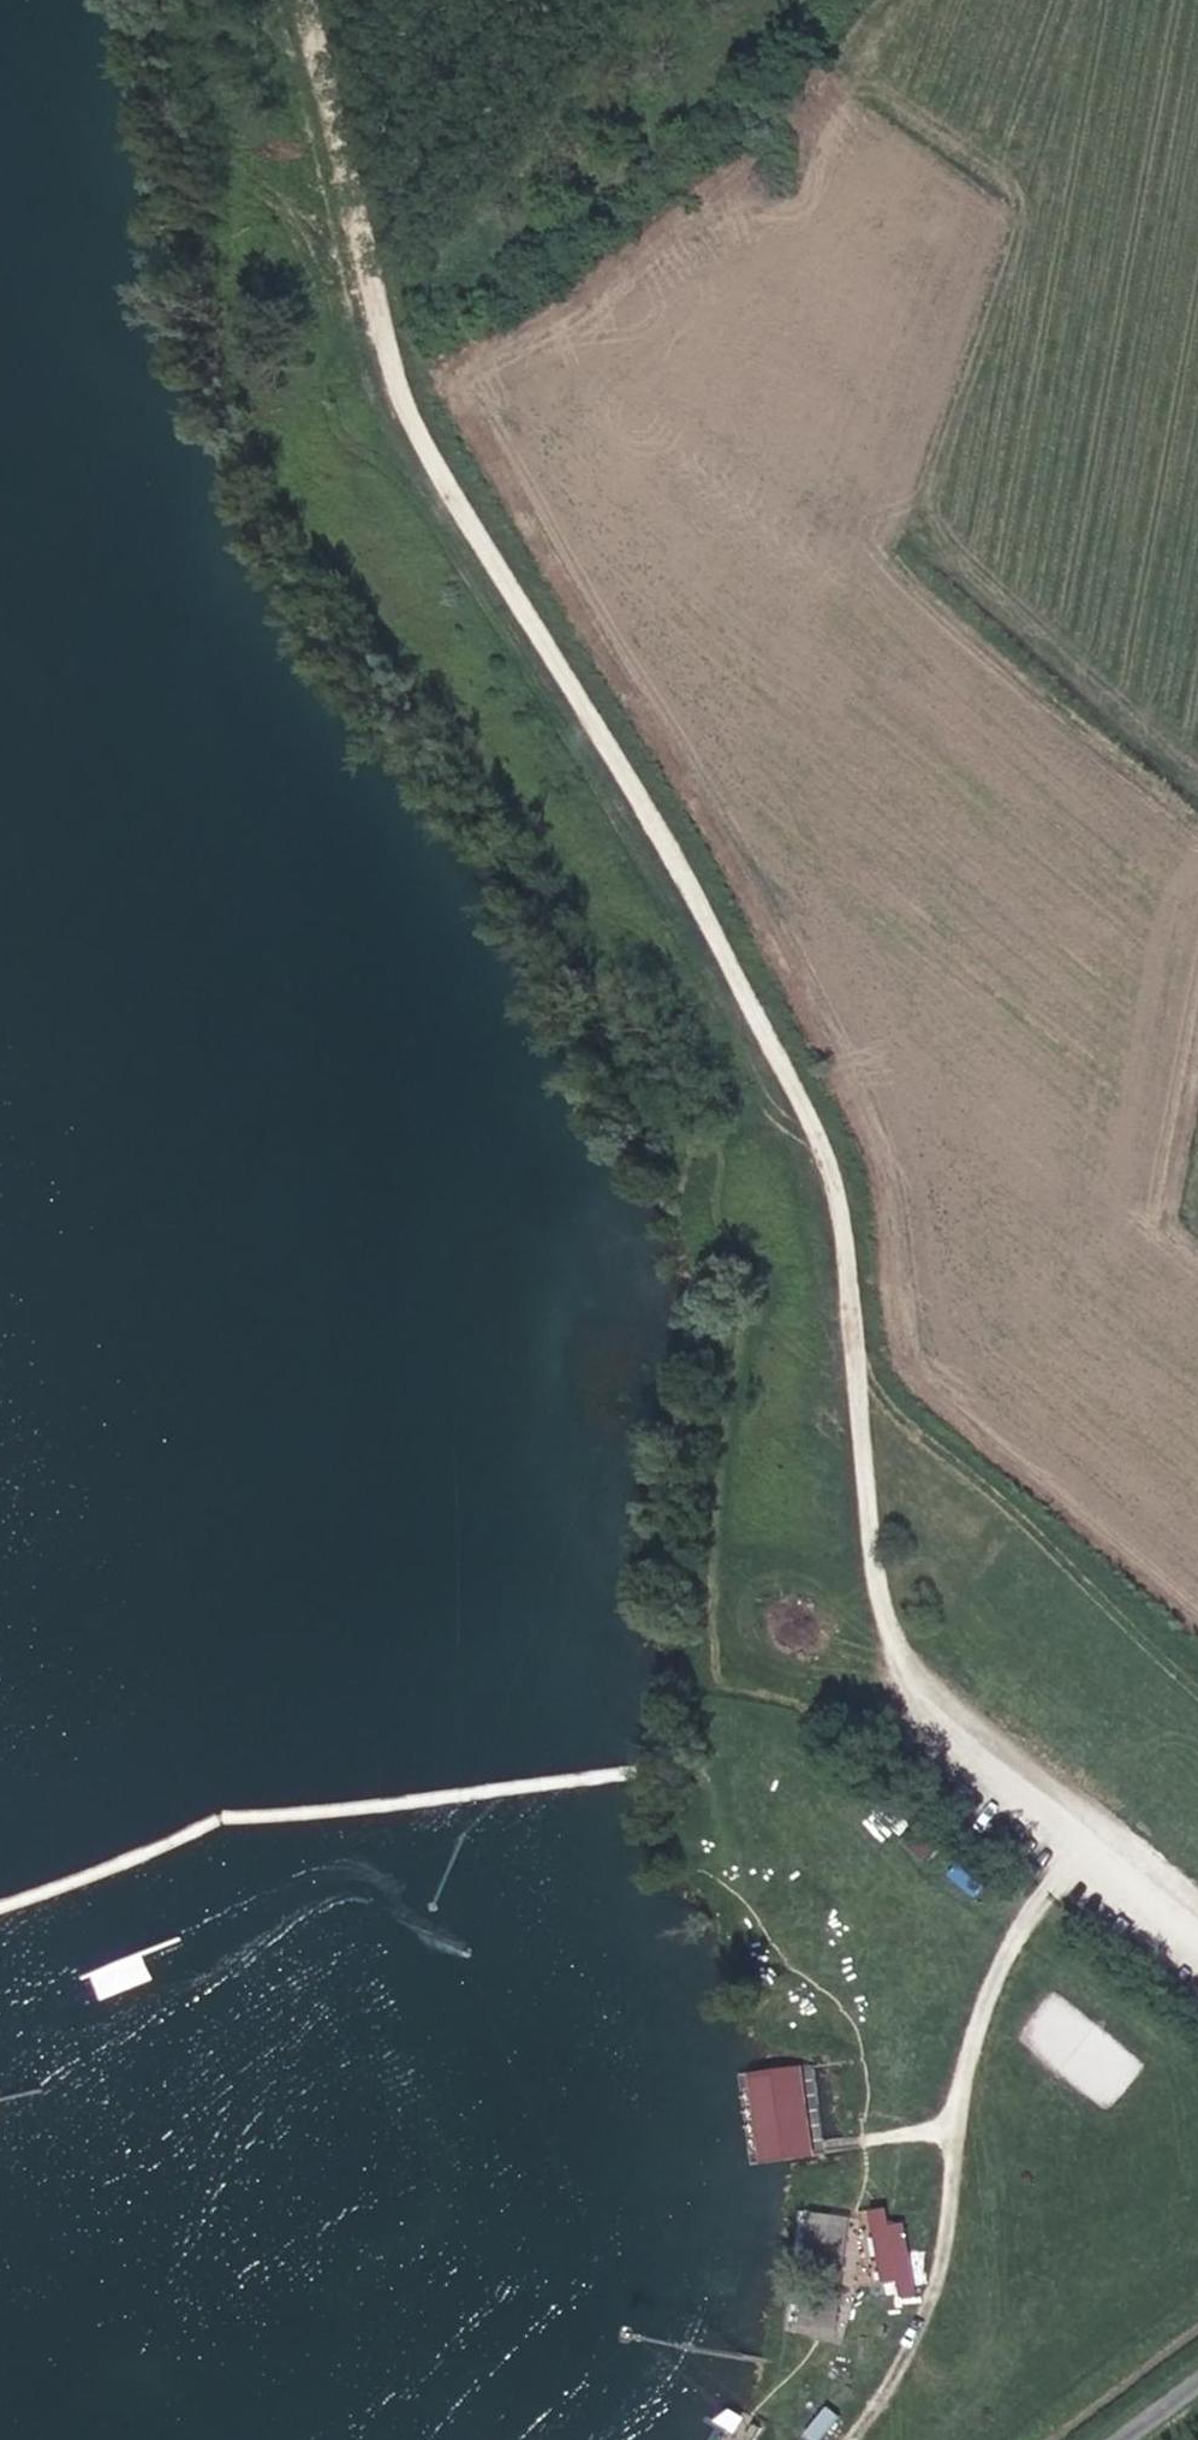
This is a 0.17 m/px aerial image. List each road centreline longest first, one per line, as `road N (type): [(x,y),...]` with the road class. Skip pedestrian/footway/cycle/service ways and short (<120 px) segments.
road 1 (track): [(1089,1848),(1001,1964),(962,2080),(937,2285),(854,2439)]
road 2 (track): [(854,1356),(895,1415),(988,1491),(1197,1694)]

